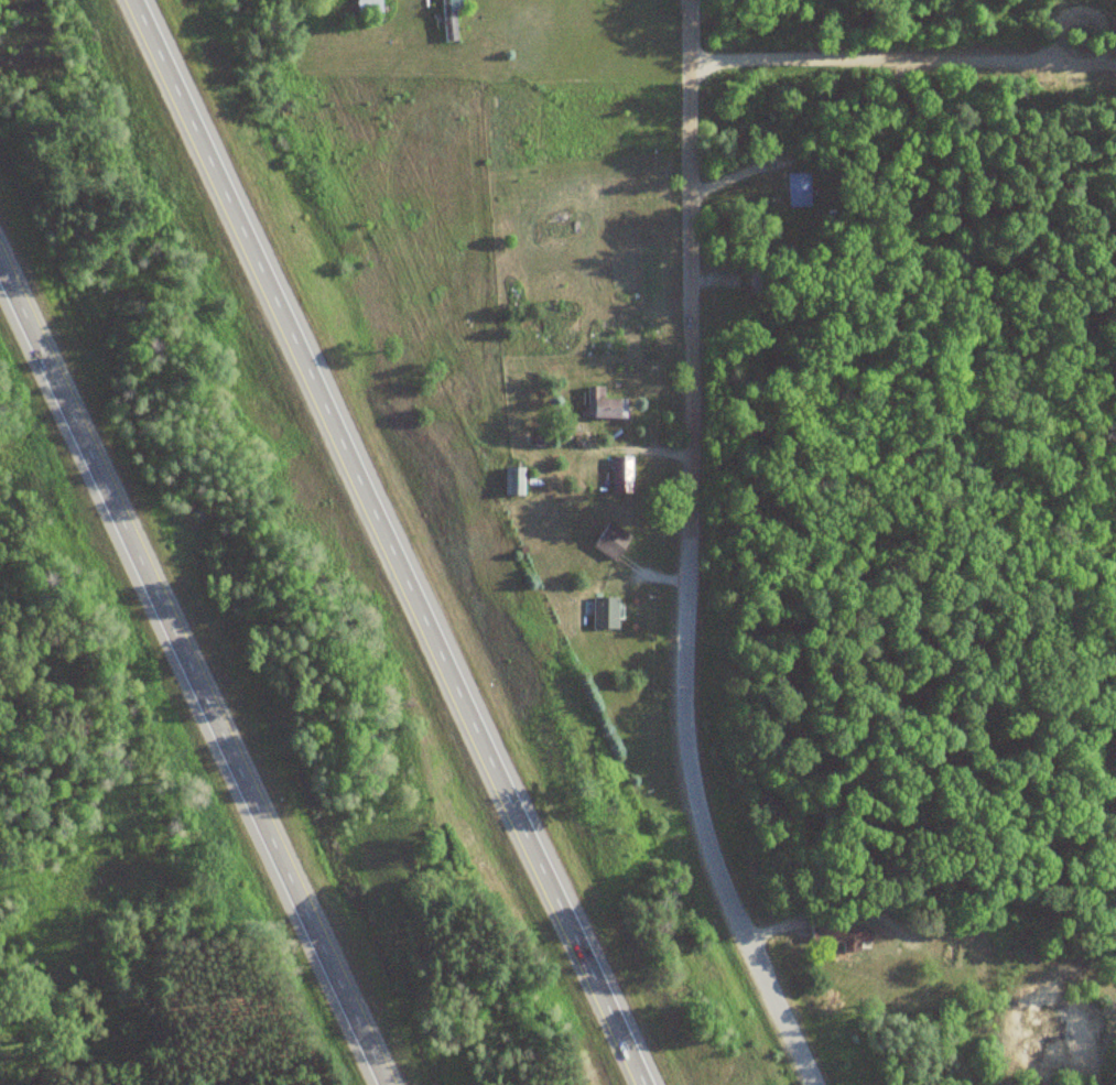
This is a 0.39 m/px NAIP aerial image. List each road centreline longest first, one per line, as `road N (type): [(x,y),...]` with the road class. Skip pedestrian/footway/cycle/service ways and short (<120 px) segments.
road 1 (motorway): [(657,1084),(143,0)]
road 2 (residential): [(824,1084),(716,853),(683,741),(674,666),(675,0)]
road 3 (motorway): [(0,245),(398,1084)]

